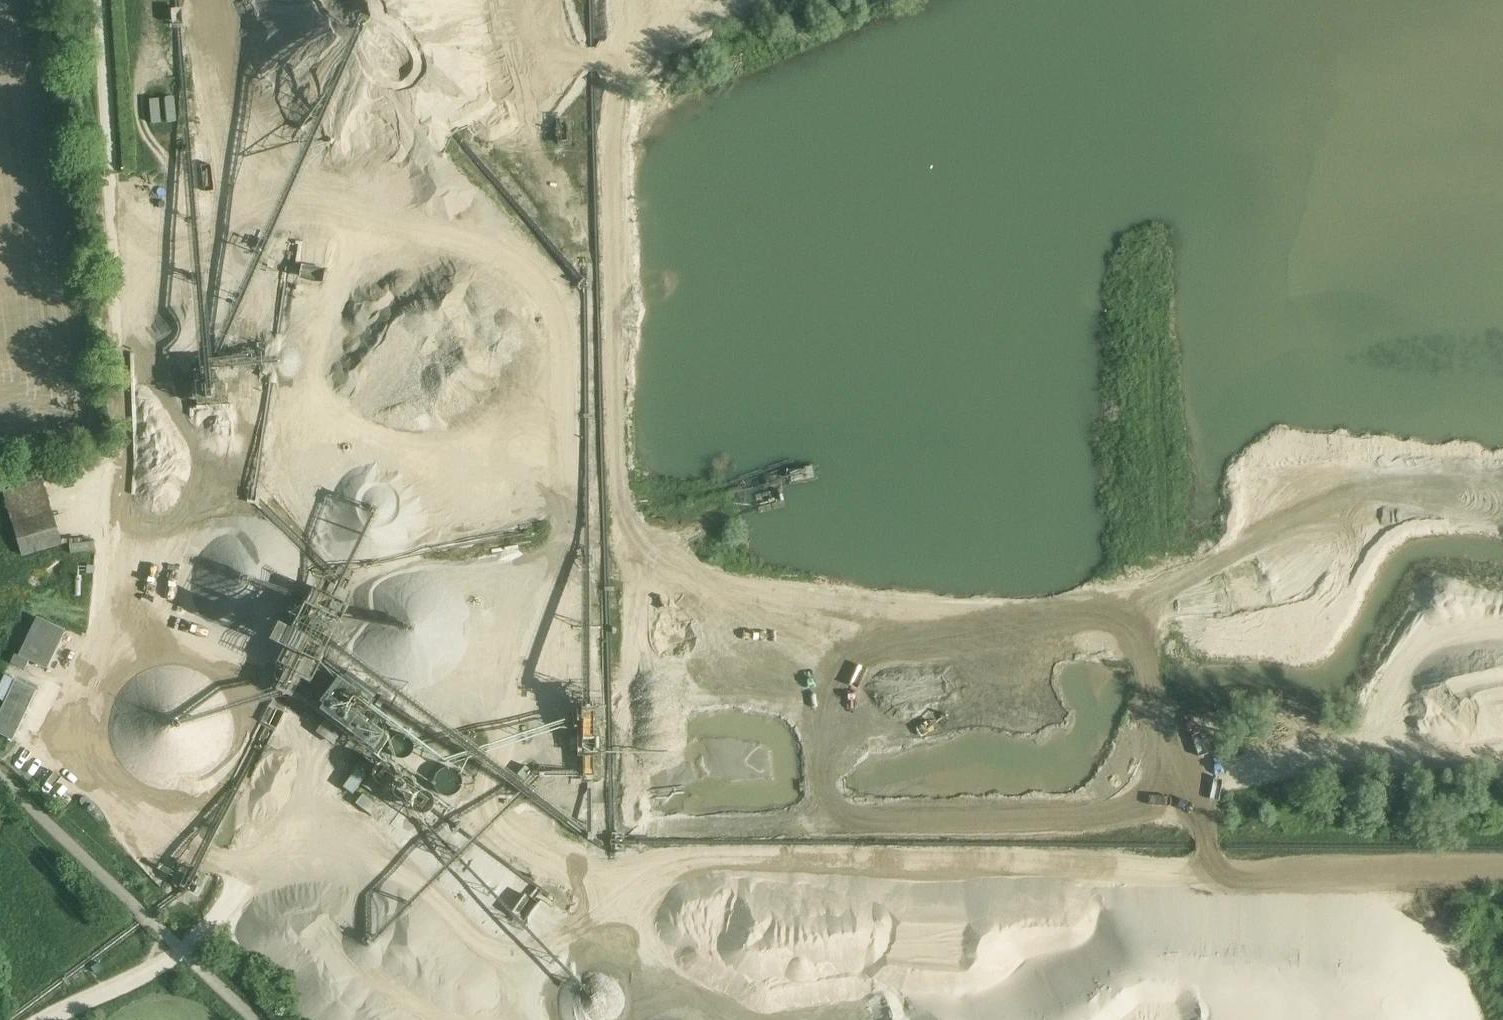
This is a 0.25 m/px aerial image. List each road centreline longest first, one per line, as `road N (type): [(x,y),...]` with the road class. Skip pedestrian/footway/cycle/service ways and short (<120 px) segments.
road 1 (track): [(50,1019),(185,951),(245,886),(345,884),(471,866),(1502,866)]

